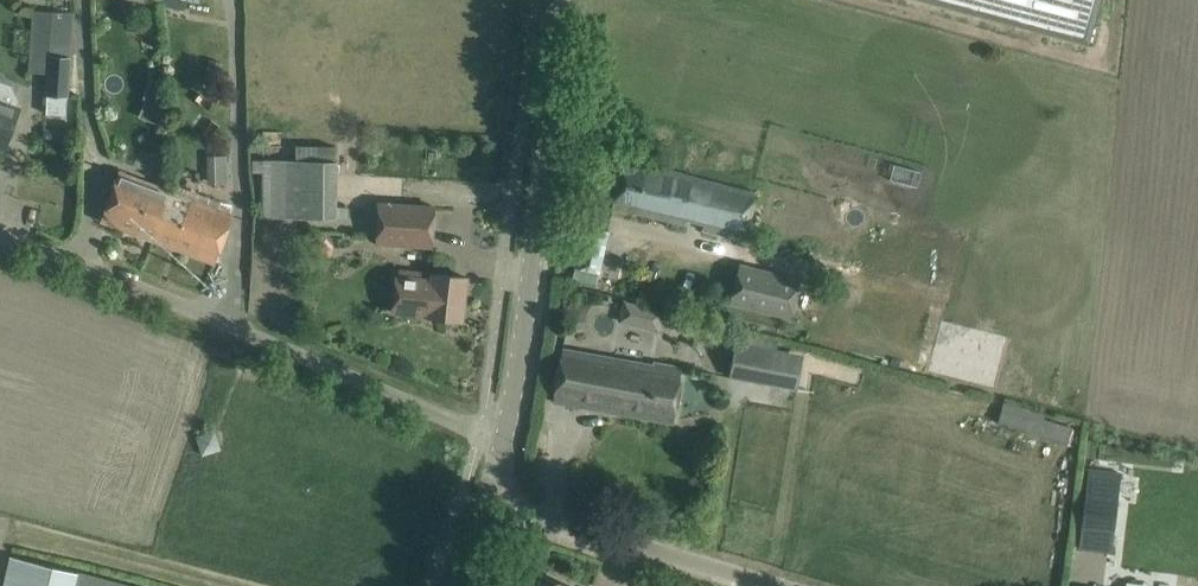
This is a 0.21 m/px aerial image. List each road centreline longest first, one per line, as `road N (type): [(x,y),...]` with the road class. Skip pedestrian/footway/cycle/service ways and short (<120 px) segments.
road 1 (unclassified): [(505,442),(0,233)]
road 2 (tertiary): [(505,442),(535,279),(564,0)]
road 3 (unclassified): [(779,585),(491,502)]

